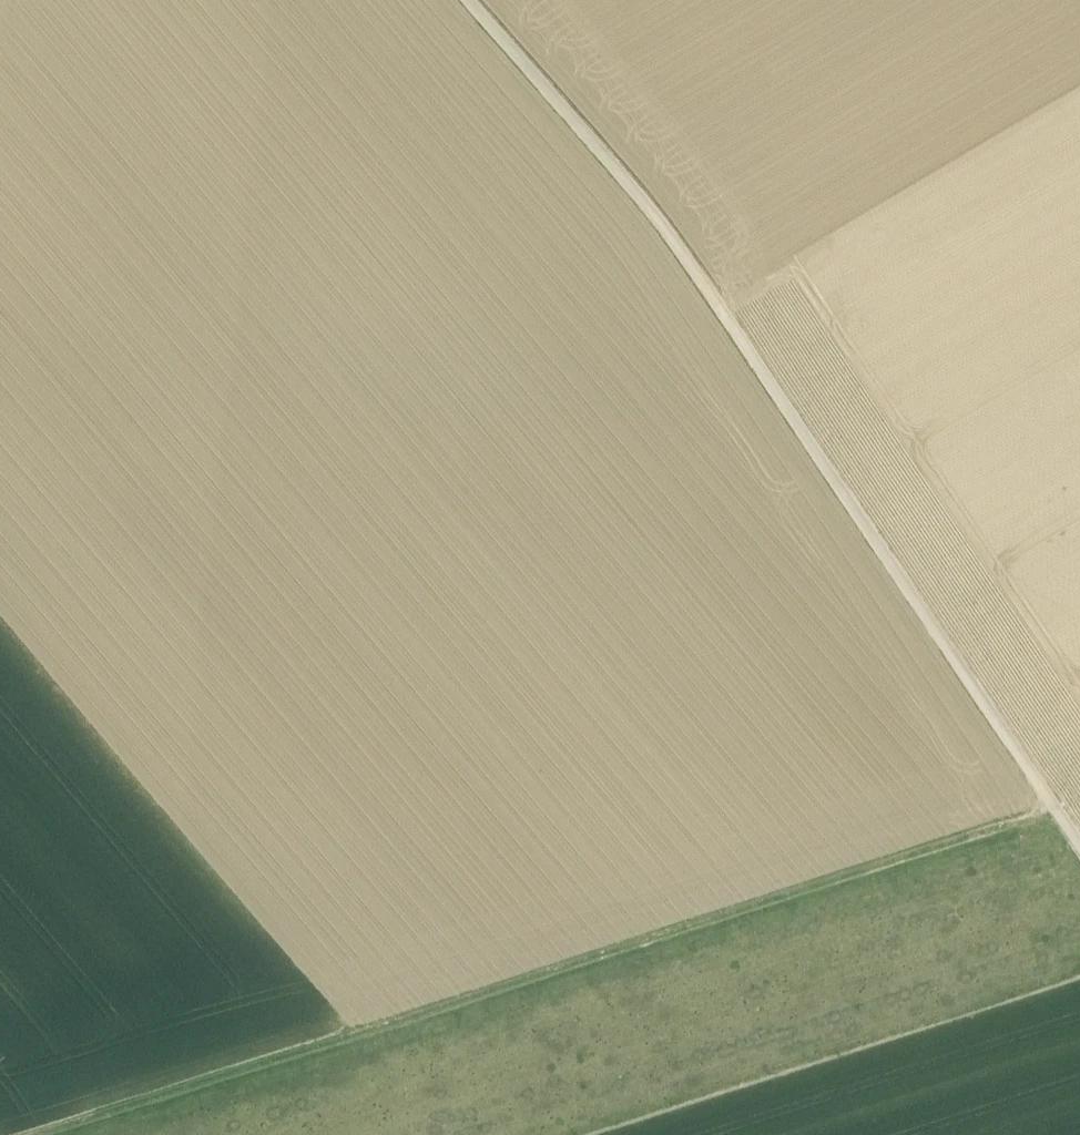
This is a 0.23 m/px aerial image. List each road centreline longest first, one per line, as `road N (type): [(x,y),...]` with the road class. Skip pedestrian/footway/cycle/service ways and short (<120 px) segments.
road 1 (track): [(27,1134),(1056,810)]
road 2 (track): [(466,0),(660,224),(1079,846)]

